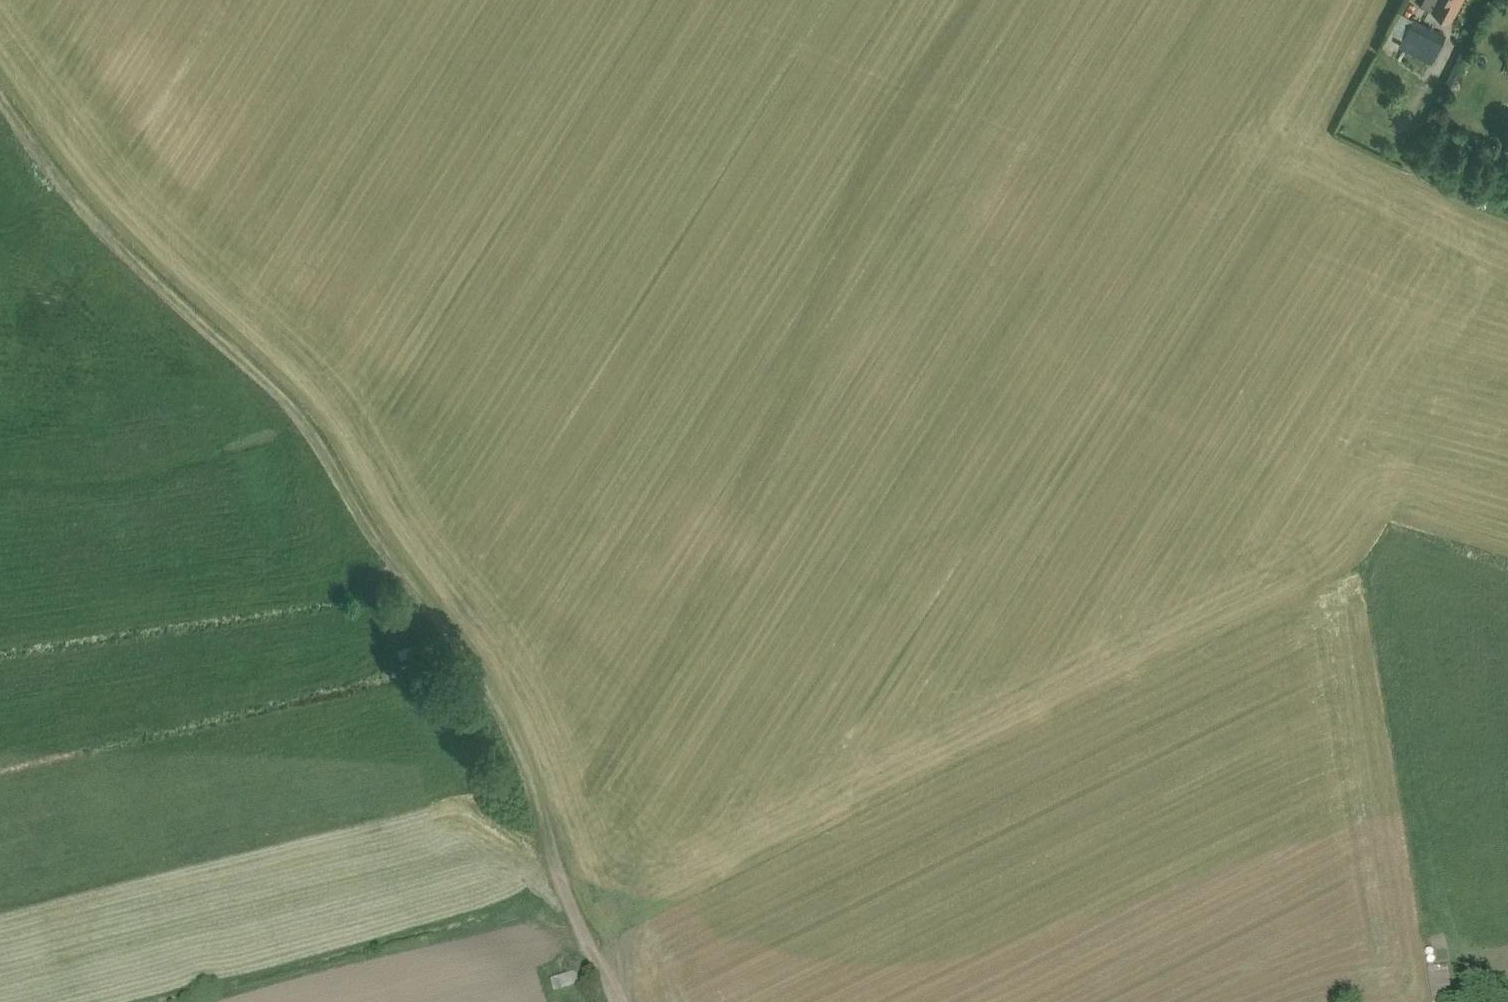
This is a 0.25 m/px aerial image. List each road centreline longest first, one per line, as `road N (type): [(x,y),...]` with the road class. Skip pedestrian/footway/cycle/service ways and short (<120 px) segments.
road 1 (track): [(0,95),(93,219),(286,392),(393,564),(503,709),(550,862),(616,1001)]

